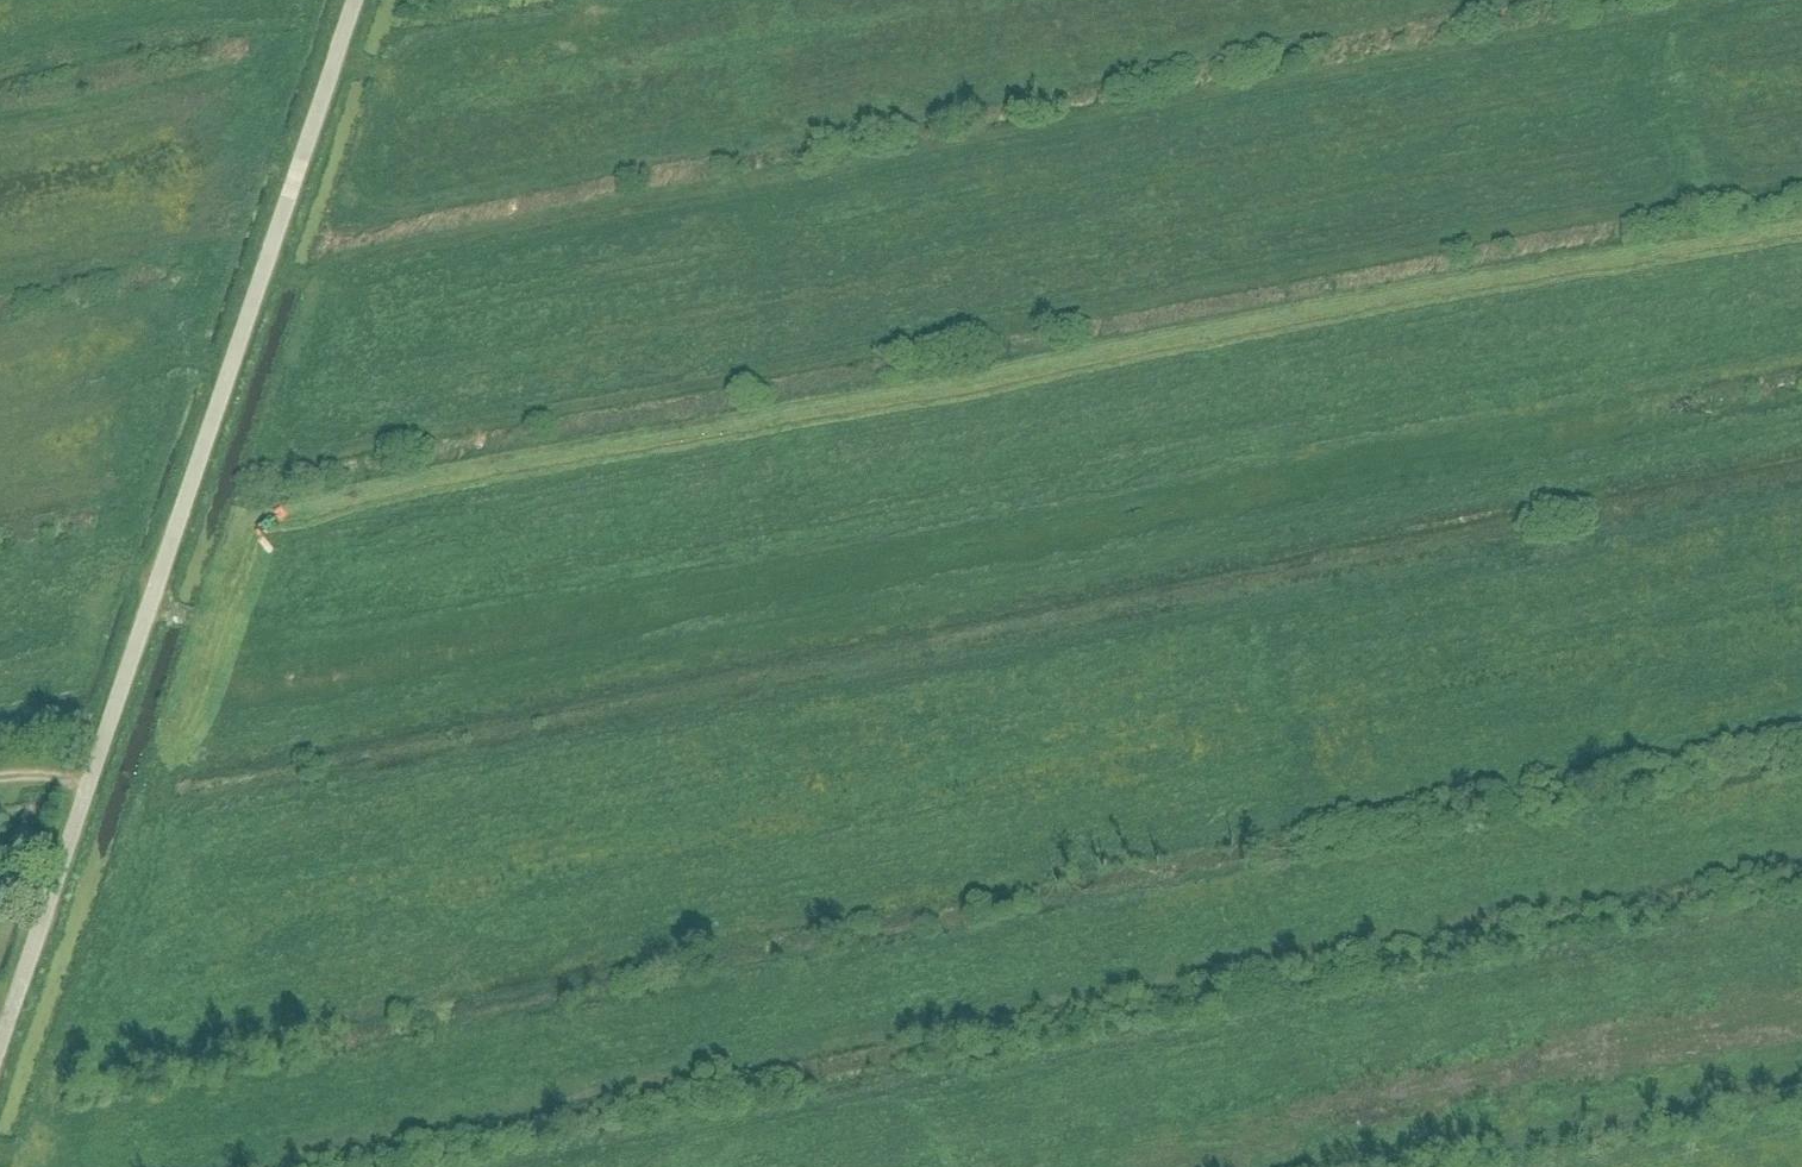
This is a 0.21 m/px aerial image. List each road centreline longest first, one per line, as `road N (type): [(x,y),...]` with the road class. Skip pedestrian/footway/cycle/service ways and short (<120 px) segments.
road 1 (unclassified): [(0,1061),(361,0)]

